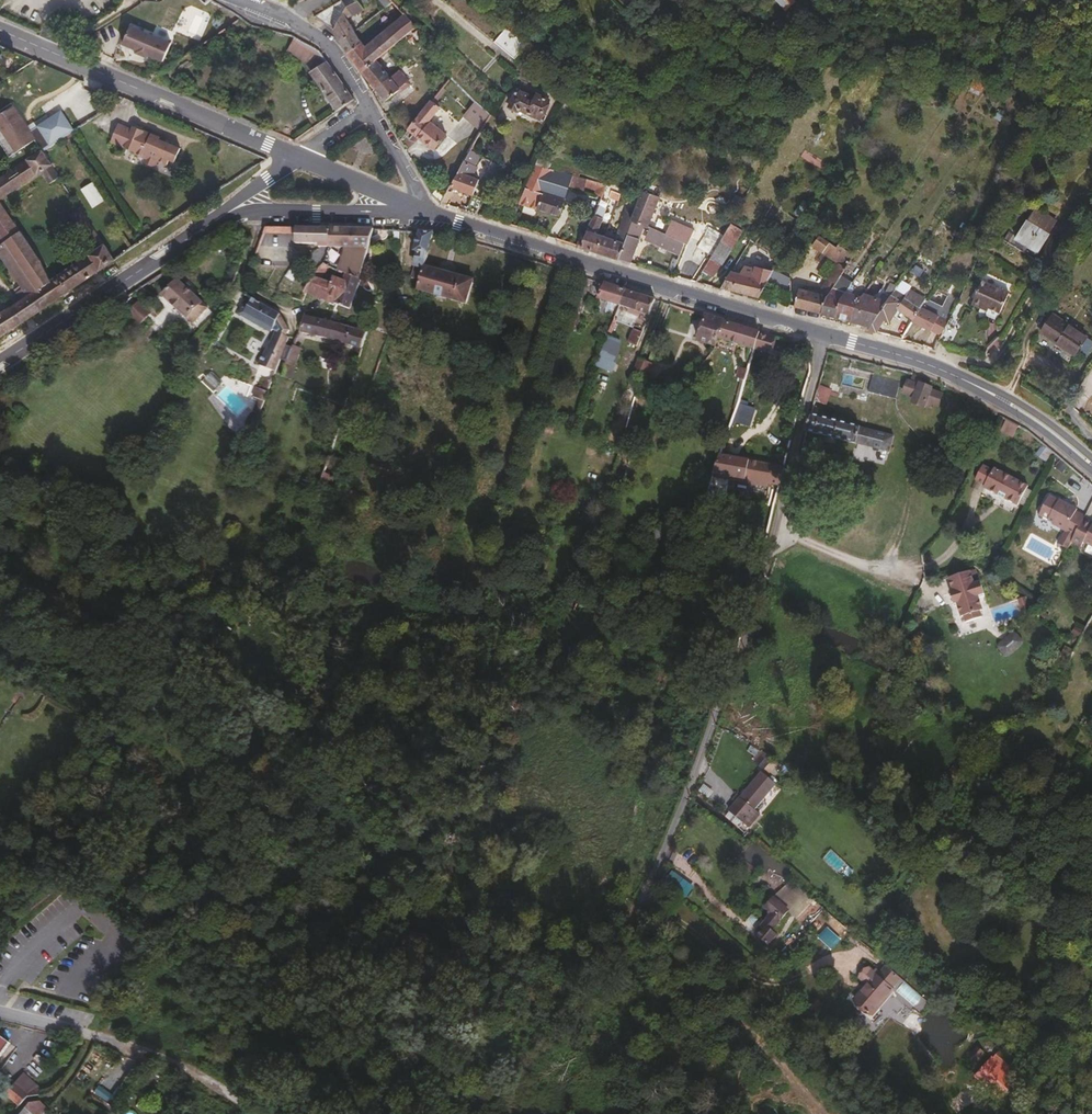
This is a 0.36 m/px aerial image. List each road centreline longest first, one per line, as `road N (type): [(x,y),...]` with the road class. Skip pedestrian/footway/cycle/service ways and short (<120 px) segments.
road 1 (track): [(828,337),(737,656),(623,927),(600,946),(552,939),(338,836),(310,841),(152,966),(50,1098),(27,1099),(14,1113)]
road 2 (secondary): [(420,210),(922,361),(1032,416),(1091,464)]
road 3 (secondary): [(0,30),(297,157)]
road 4 (tertiary): [(227,209),(0,362)]
road 5 (tertiary): [(227,209),(420,210)]
road 6 (secondary): [(297,157),(420,210)]

